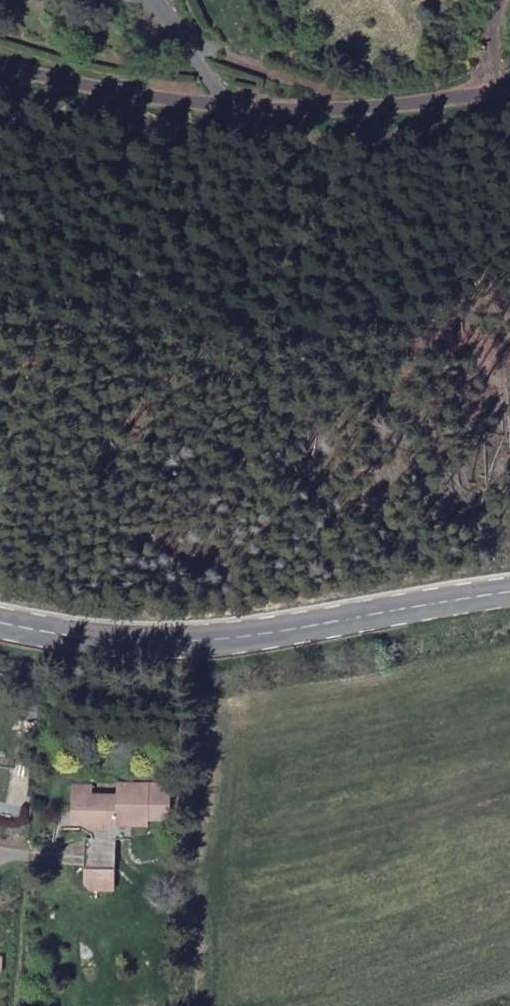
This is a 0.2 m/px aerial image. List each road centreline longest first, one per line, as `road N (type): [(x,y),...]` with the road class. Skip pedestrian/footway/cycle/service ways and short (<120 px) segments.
road 1 (secondary): [(0,622),(145,642),(293,628),(509,591)]
road 2 (unclassified): [(0,63),(199,98),(361,100),(509,82)]

